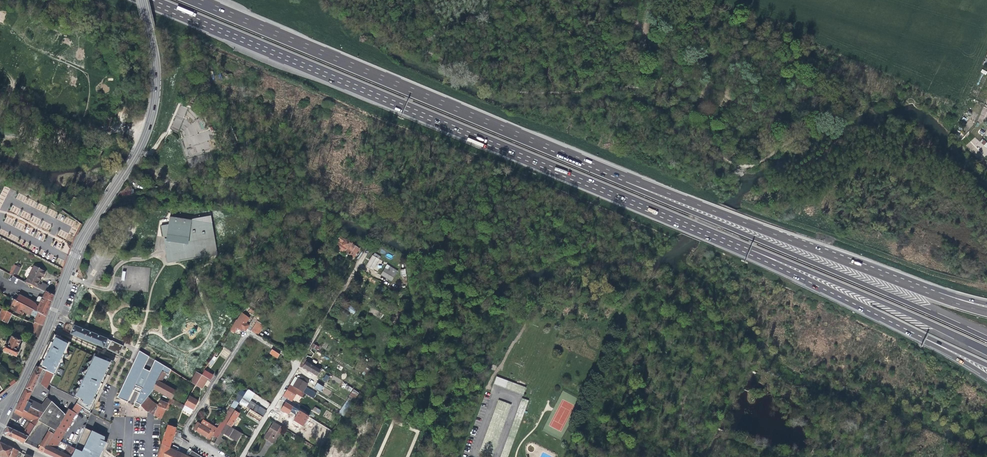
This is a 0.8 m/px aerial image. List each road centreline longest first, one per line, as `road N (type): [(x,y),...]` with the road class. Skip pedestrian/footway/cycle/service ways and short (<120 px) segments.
road 1 (motorway): [(150,0),(712,233)]
road 2 (motorway): [(601,170),(196,0)]
road 3 (secondary): [(143,0),(156,56),(148,126),(86,230),(14,395)]
road 4 (motorway): [(986,338),(601,170)]
road 5 (motorway): [(892,277),(601,170)]
road 6 (motorway): [(712,233),(986,351)]
road 7 (residential): [(297,361),(246,336),(186,429),(223,456)]
road 8 (motorway): [(712,233),(883,318)]

